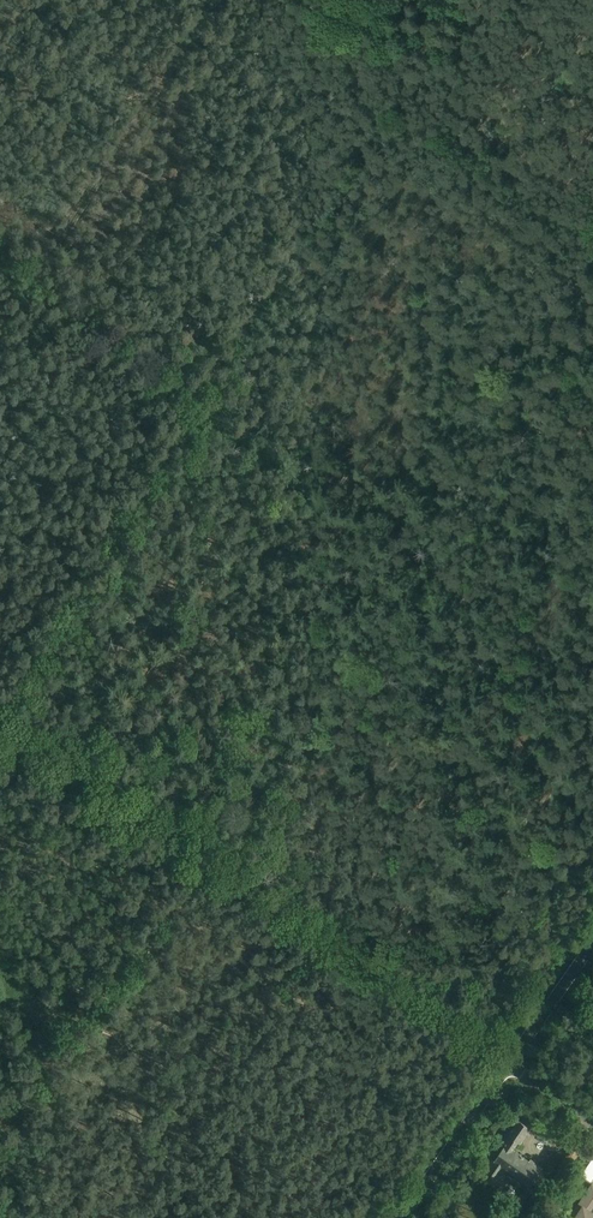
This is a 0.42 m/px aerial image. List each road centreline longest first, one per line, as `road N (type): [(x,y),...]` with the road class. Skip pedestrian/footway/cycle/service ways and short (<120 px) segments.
road 1 (residential): [(506,1065),(402,1217)]
road 2 (residential): [(592,940),(506,1065)]

